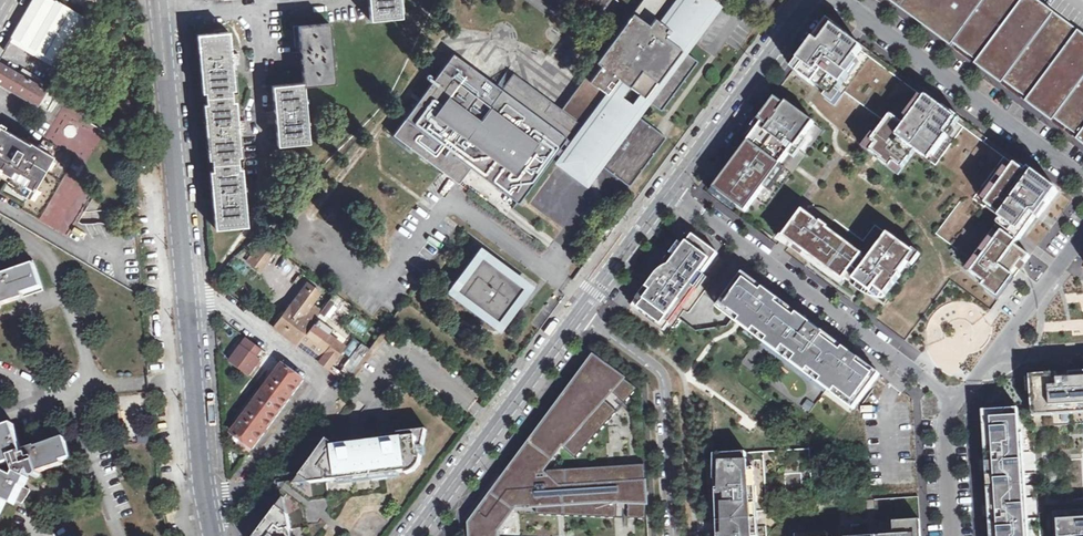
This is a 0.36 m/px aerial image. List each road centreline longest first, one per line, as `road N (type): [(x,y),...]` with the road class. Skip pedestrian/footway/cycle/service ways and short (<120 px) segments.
road 1 (tertiary): [(160,0),(216,535)]
road 2 (residential): [(670,188),(958,403)]
road 3 (residential): [(416,535),(581,313)]
road 4 (residential): [(676,535),(665,376),(581,313)]
road 5 (residential): [(670,188),(809,0)]
road 6 (residential): [(581,313),(670,188)]
road 7 (unclassified): [(992,358),(1082,236)]
road 8 (unclassified): [(952,535),(946,428),(958,403)]

